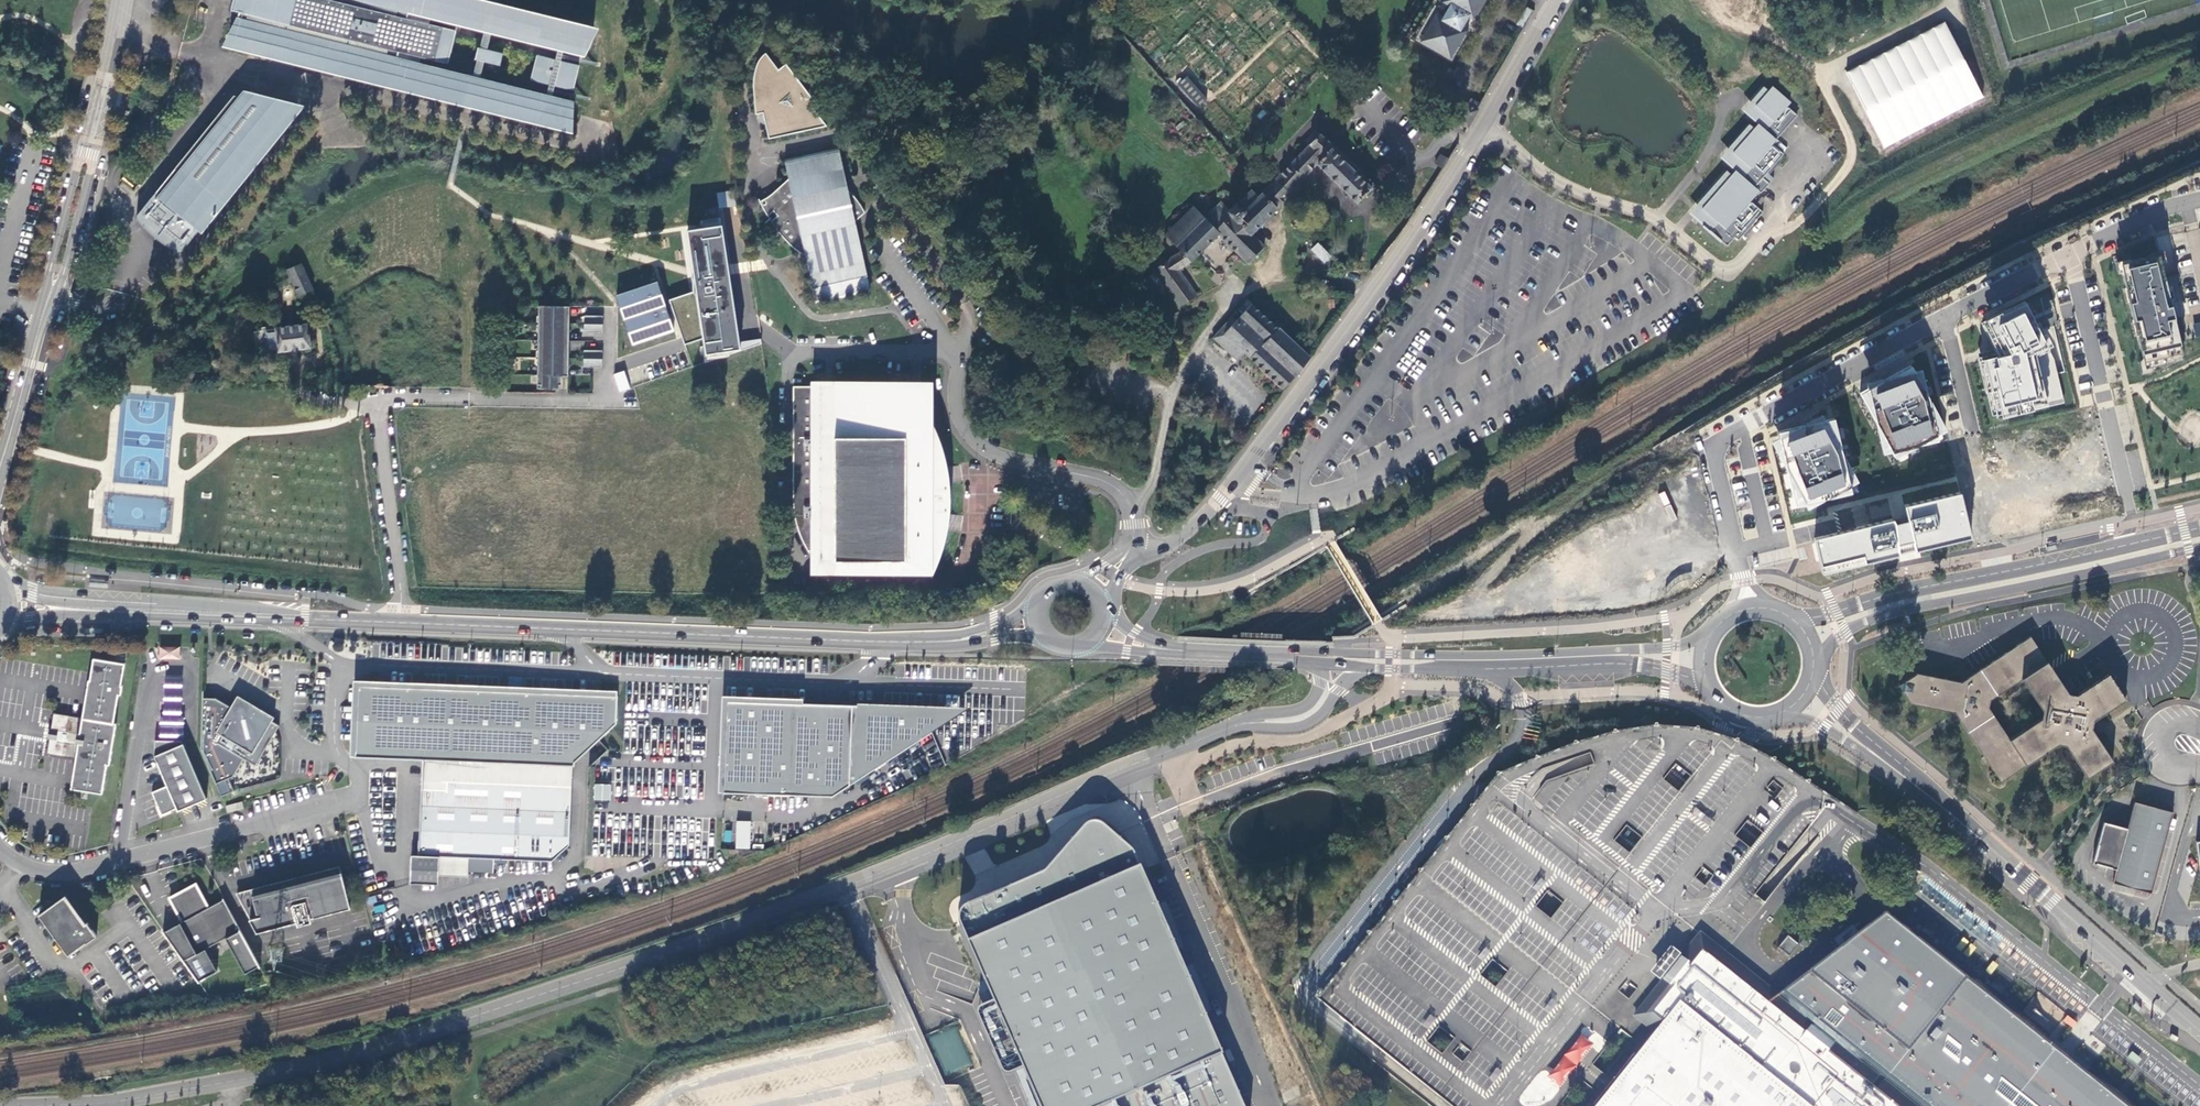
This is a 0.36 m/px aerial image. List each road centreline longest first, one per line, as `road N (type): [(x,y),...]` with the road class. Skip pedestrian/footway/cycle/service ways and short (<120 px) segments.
road 1 (unclassified): [(1337,659),(1320,701),(1291,719),(1227,729),(847,888),(541,996),(301,1068),(122,1100),(8,1105)]
road 2 (tertiary): [(1131,547),(1175,541),(1242,475),(1466,154),(1555,0)]
road 3 (residential): [(2068,258),(1872,354),(1713,446),(1701,468),(1747,609)]
road 4 (secondary): [(406,619),(939,641)]
road 5 (secondary): [(0,472),(92,138),(119,0)]
road 6 (tertiary): [(1813,662),(1849,628),(1905,603),(2199,540)]
road 7 (unclassified): [(0,849),(30,867),(79,871),(339,802)]
road 8 (tertiary): [(2137,541),(1794,621)]
road 9 (secondary): [(1951,813),(2199,1031)]
road 10 (unclassified): [(752,158),(830,139),(843,142),(921,237),(966,317)]
road 11 (unclassified): [(406,619),(379,410),(384,399),(469,397)]
road 12 (unclassified): [(1131,547),(1134,512),(1117,488),(1004,457),(975,440),(956,401),(961,356)]
road 13 (residential): [(2068,258),(2137,541)]
road 14 (secondary): [(164,610),(406,619)]
road 15 (secondary): [(1717,629),(1641,648),(1481,661)]
road 16 (secondary): [(1481,661),(1639,667),(1710,684)]
road 17 (secondary): [(1776,713),(1840,738),(1951,813)]
road 18 (secondary): [(1951,813),(1836,710),(1812,673)]
road 19 (secondary): [(1166,649),(1337,659)]
road 20 (secondary): [(164,610),(46,598),(8,584)]
road 21 (secondary): [(6,624),(164,610)]
road 22 (secondary): [(1337,659),(1481,661)]
road 23 (residential): [(2199,199),(2068,258)]
road 24 (unclassified): [(883,248),(961,356)]

